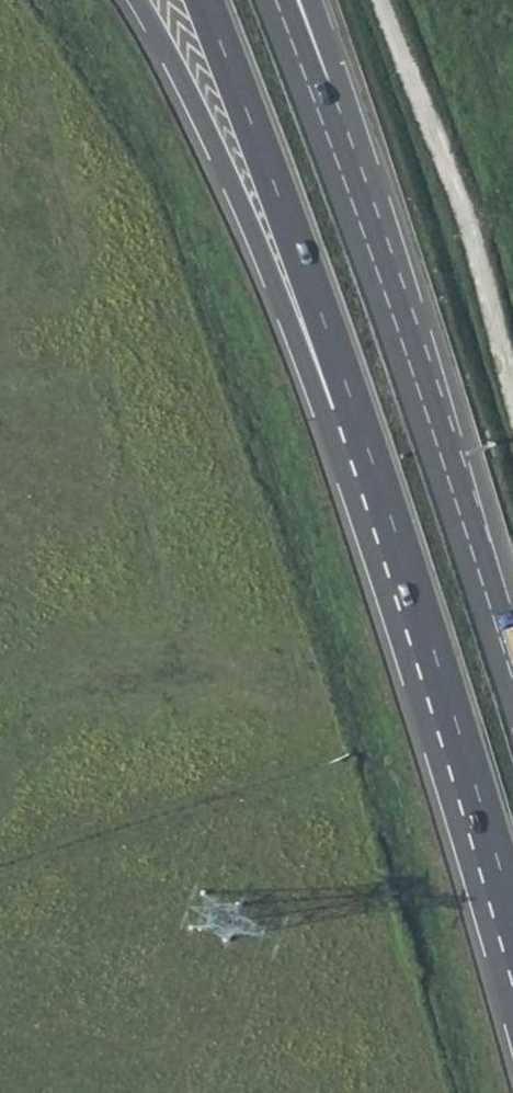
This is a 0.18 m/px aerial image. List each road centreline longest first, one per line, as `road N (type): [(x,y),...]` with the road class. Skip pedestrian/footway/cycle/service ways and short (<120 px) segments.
road 1 (track): [(475,1092),(371,736),(172,188),(64,0)]
road 2 (trunk): [(512,683),(331,136)]
road 3 (trunk): [(139,0),(279,287),(322,411),(369,451)]
road 4 (trunk): [(369,451),(512,913)]
road 5 (trunk): [(205,0),(369,451)]
road 6 (trunk): [(331,136),(276,0)]
road 7 (trunk): [(331,136),(335,72),(310,0)]

